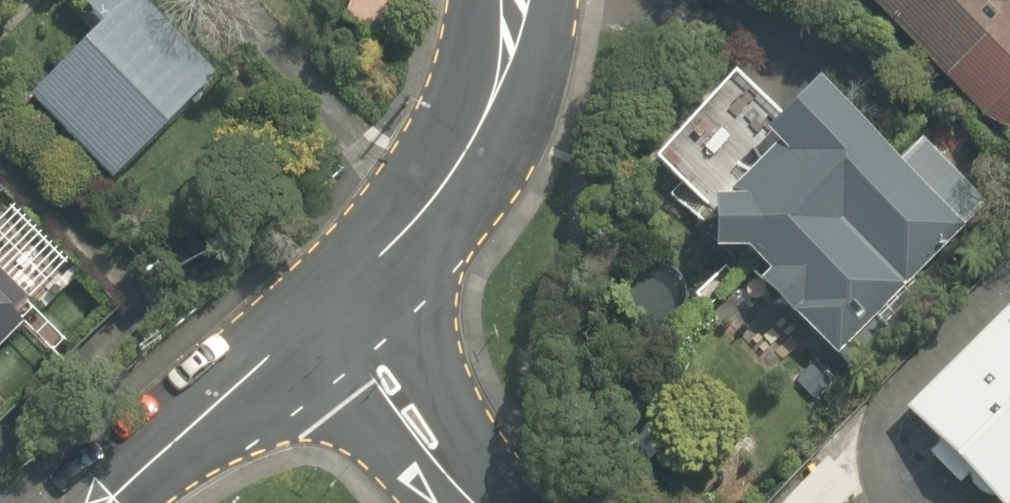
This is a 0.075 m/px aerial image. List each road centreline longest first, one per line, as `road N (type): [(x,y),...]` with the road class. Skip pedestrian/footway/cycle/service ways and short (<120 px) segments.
road 1 (secondary): [(515,0),(494,72),(436,186),(384,254),(307,326)]
road 2 (secondary): [(307,326),(500,502)]
road 3 (tertiary): [(115,502),(307,326)]

